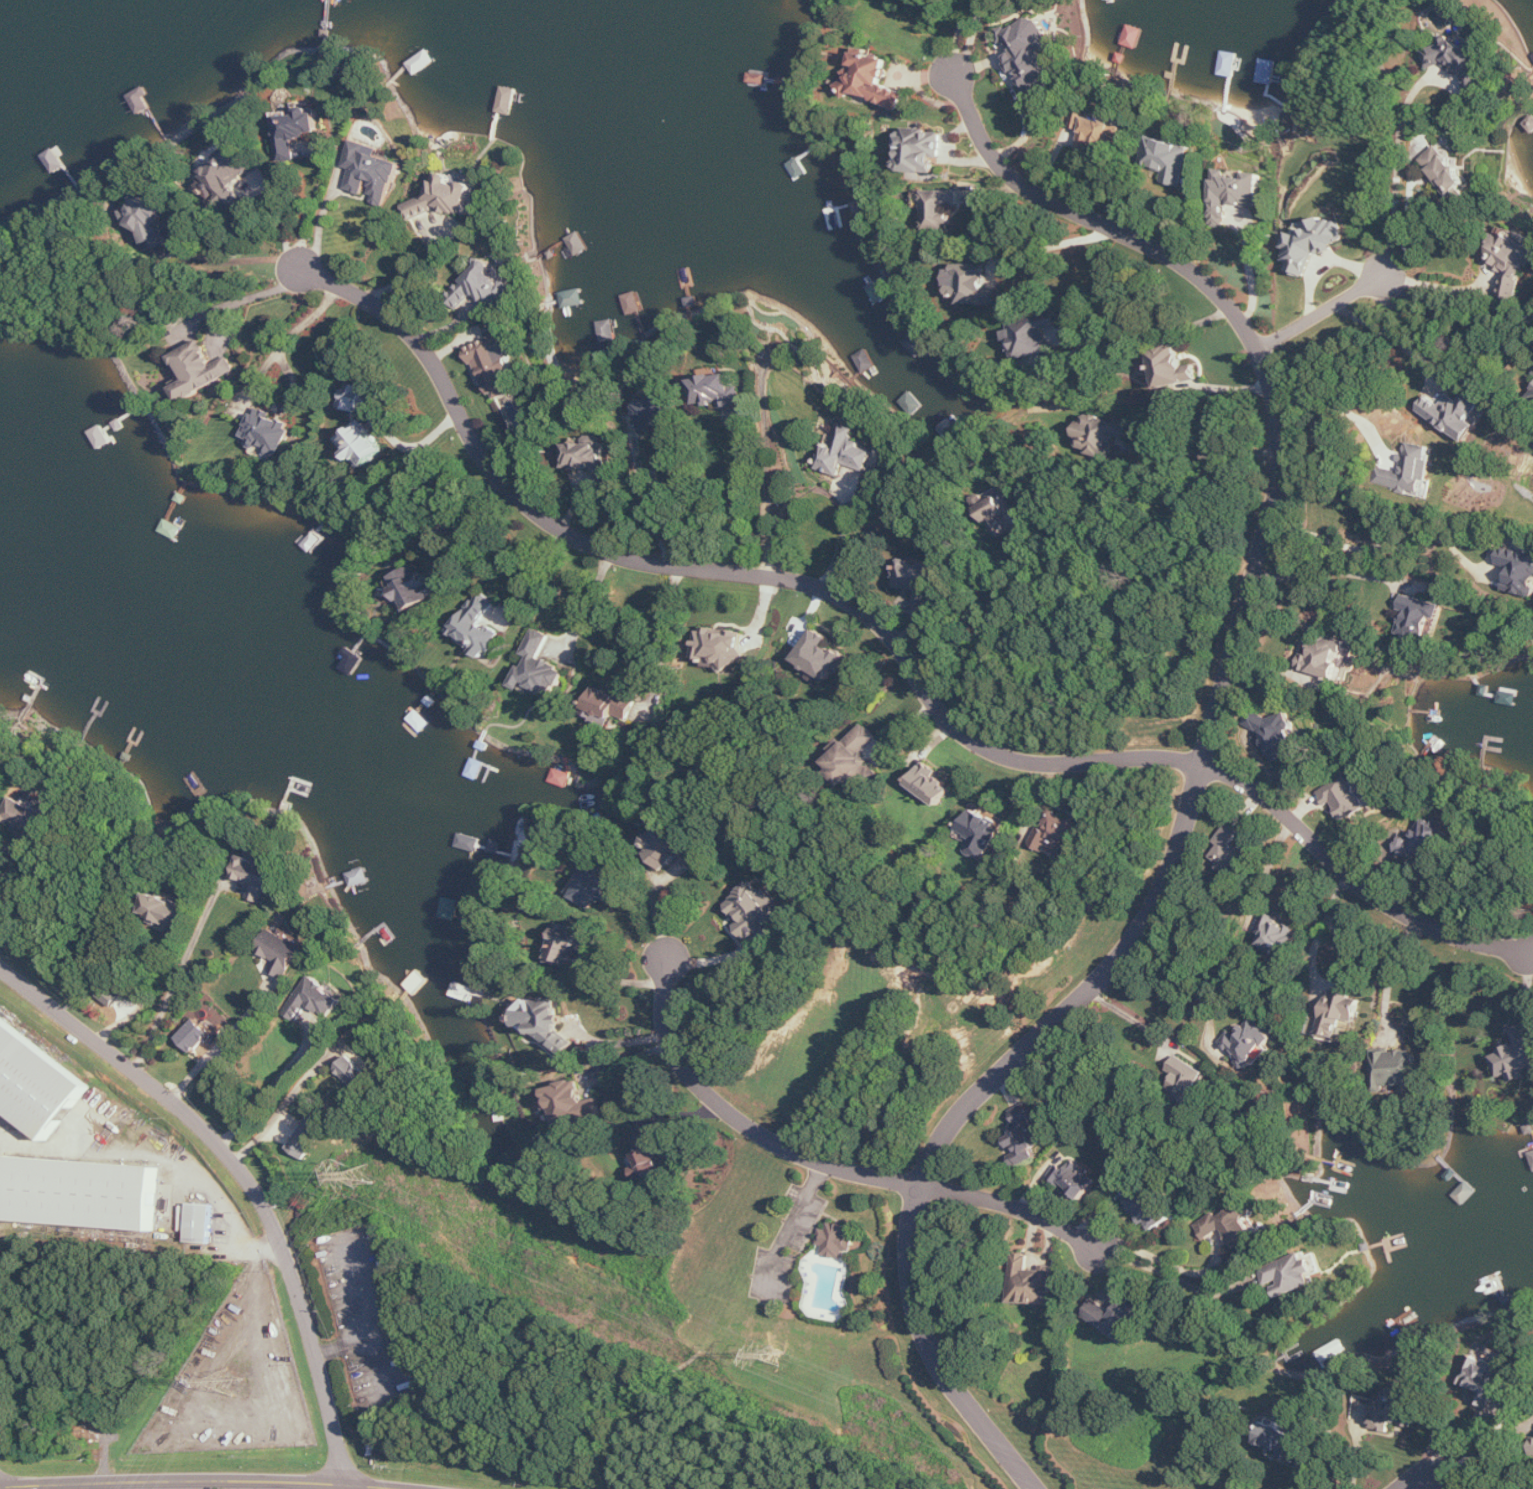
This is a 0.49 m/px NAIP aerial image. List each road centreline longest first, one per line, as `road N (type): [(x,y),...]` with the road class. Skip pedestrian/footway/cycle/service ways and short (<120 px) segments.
road 1 (residential): [(1034,1488),(959,1394),(924,1333),(910,1269),(920,1185),(953,1123),(1125,954),(1156,907),(1275,504),(1280,421),(1259,350),(1218,292),(1153,246),(1028,190),(988,147),(954,76)]
road 2 (residential): [(1203,765),(1168,758),(1057,763),(993,752),(938,709),(887,631),(839,596),(805,582),(617,555),(584,541),(545,518),(488,461),(417,338),(351,290),(302,270)]
road 3 (residential): [(349,1485),(280,1243),(252,1184),(221,1146),(0,967)]
road 4 (primary): [(0,1488),(133,1482),(395,1488)]
road 5 (residential): [(1203,765),(1258,790),(1392,906),(1467,940),(1532,952)]
road 6 (residential): [(920,1185),(807,1157),(728,1112),(689,1074),(668,1037),(667,961)]
road 7 (residential): [(920,1185),(1017,1207),(1100,1247)]
road 8 (residential): [(1259,350),(1386,276)]

